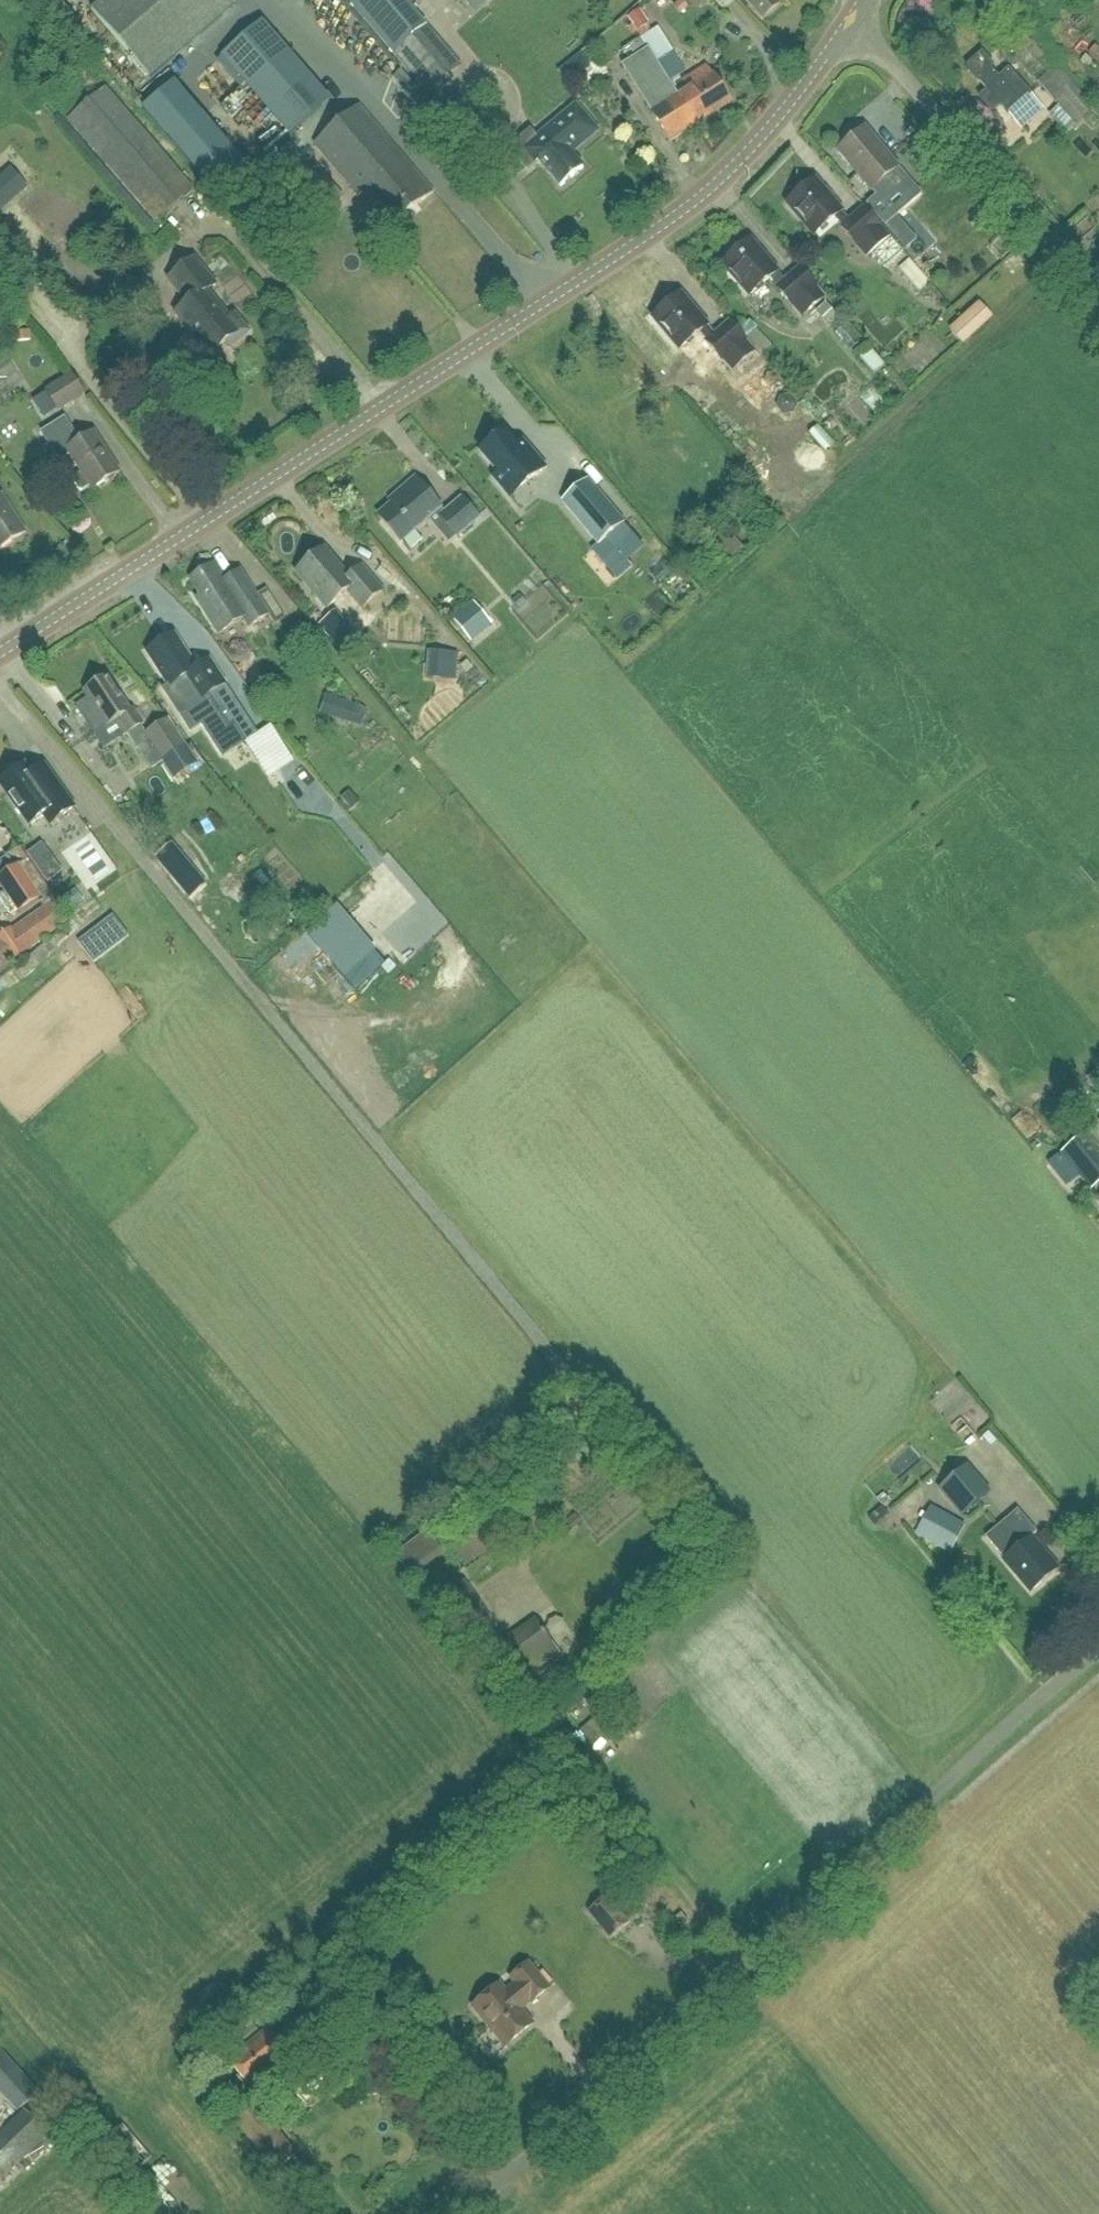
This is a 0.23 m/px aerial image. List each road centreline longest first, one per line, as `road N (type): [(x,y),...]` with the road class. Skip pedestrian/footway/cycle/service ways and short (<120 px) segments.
road 1 (tertiary): [(0,653),(701,198),(756,144),(851,19)]
road 2 (unclassified): [(461,2213),(766,1952),(1098,1646)]
road 3 (unclassified): [(1098,298),(851,19)]

